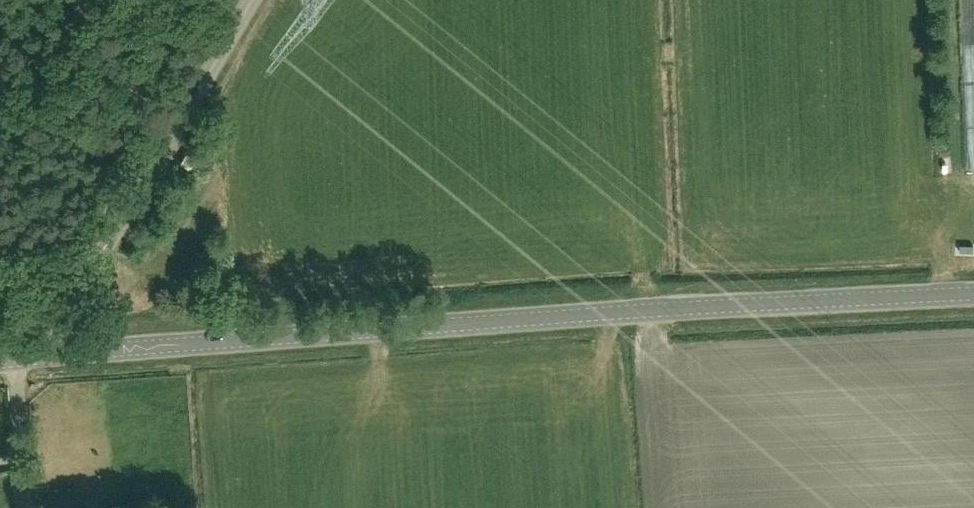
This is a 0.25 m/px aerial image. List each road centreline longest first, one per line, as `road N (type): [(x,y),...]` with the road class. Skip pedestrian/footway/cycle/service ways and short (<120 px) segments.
road 1 (tertiary): [(65,353),(973,294)]
road 2 (unclassified): [(65,353),(75,305),(255,0)]

